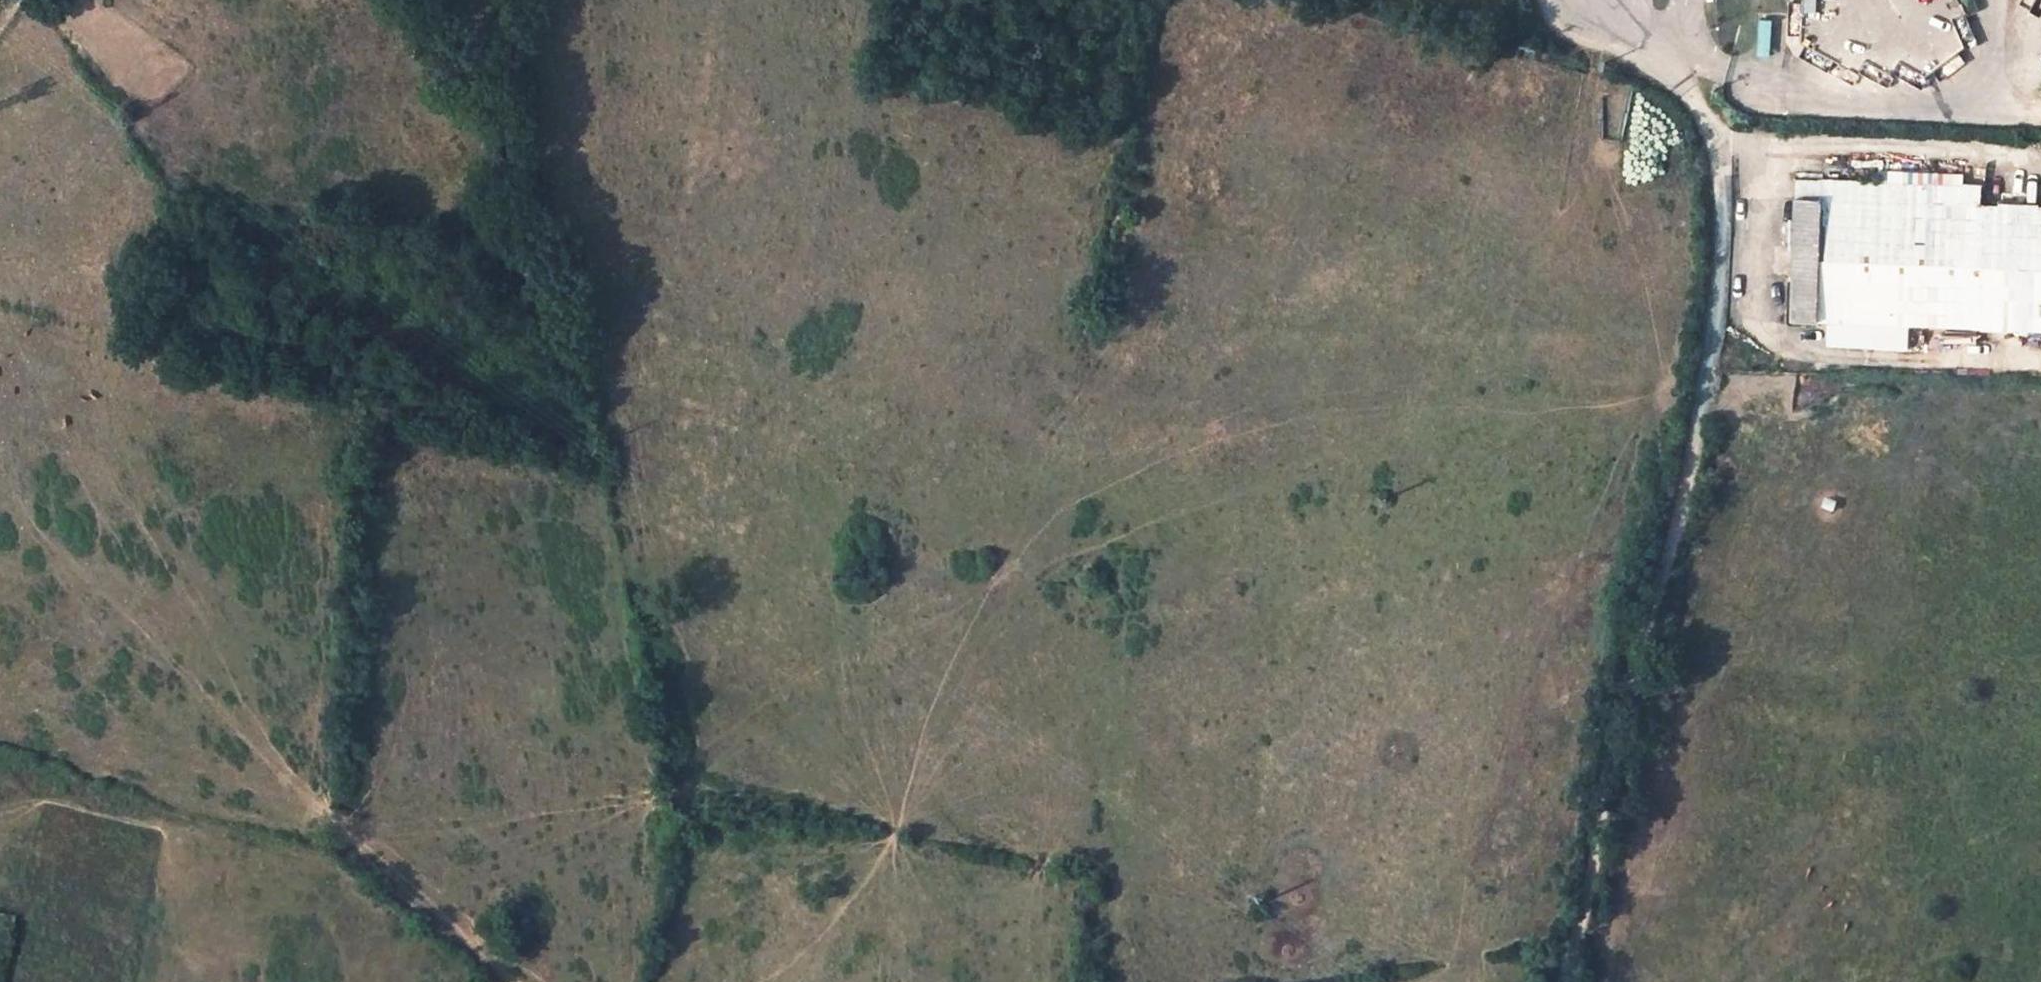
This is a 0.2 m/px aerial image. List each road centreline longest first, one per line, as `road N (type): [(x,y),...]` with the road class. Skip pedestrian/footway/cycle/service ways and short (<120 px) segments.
road 1 (track): [(1704,352),(1670,551),(1553,981)]
road 2 (unclassified): [(1575,0),(1687,86)]

